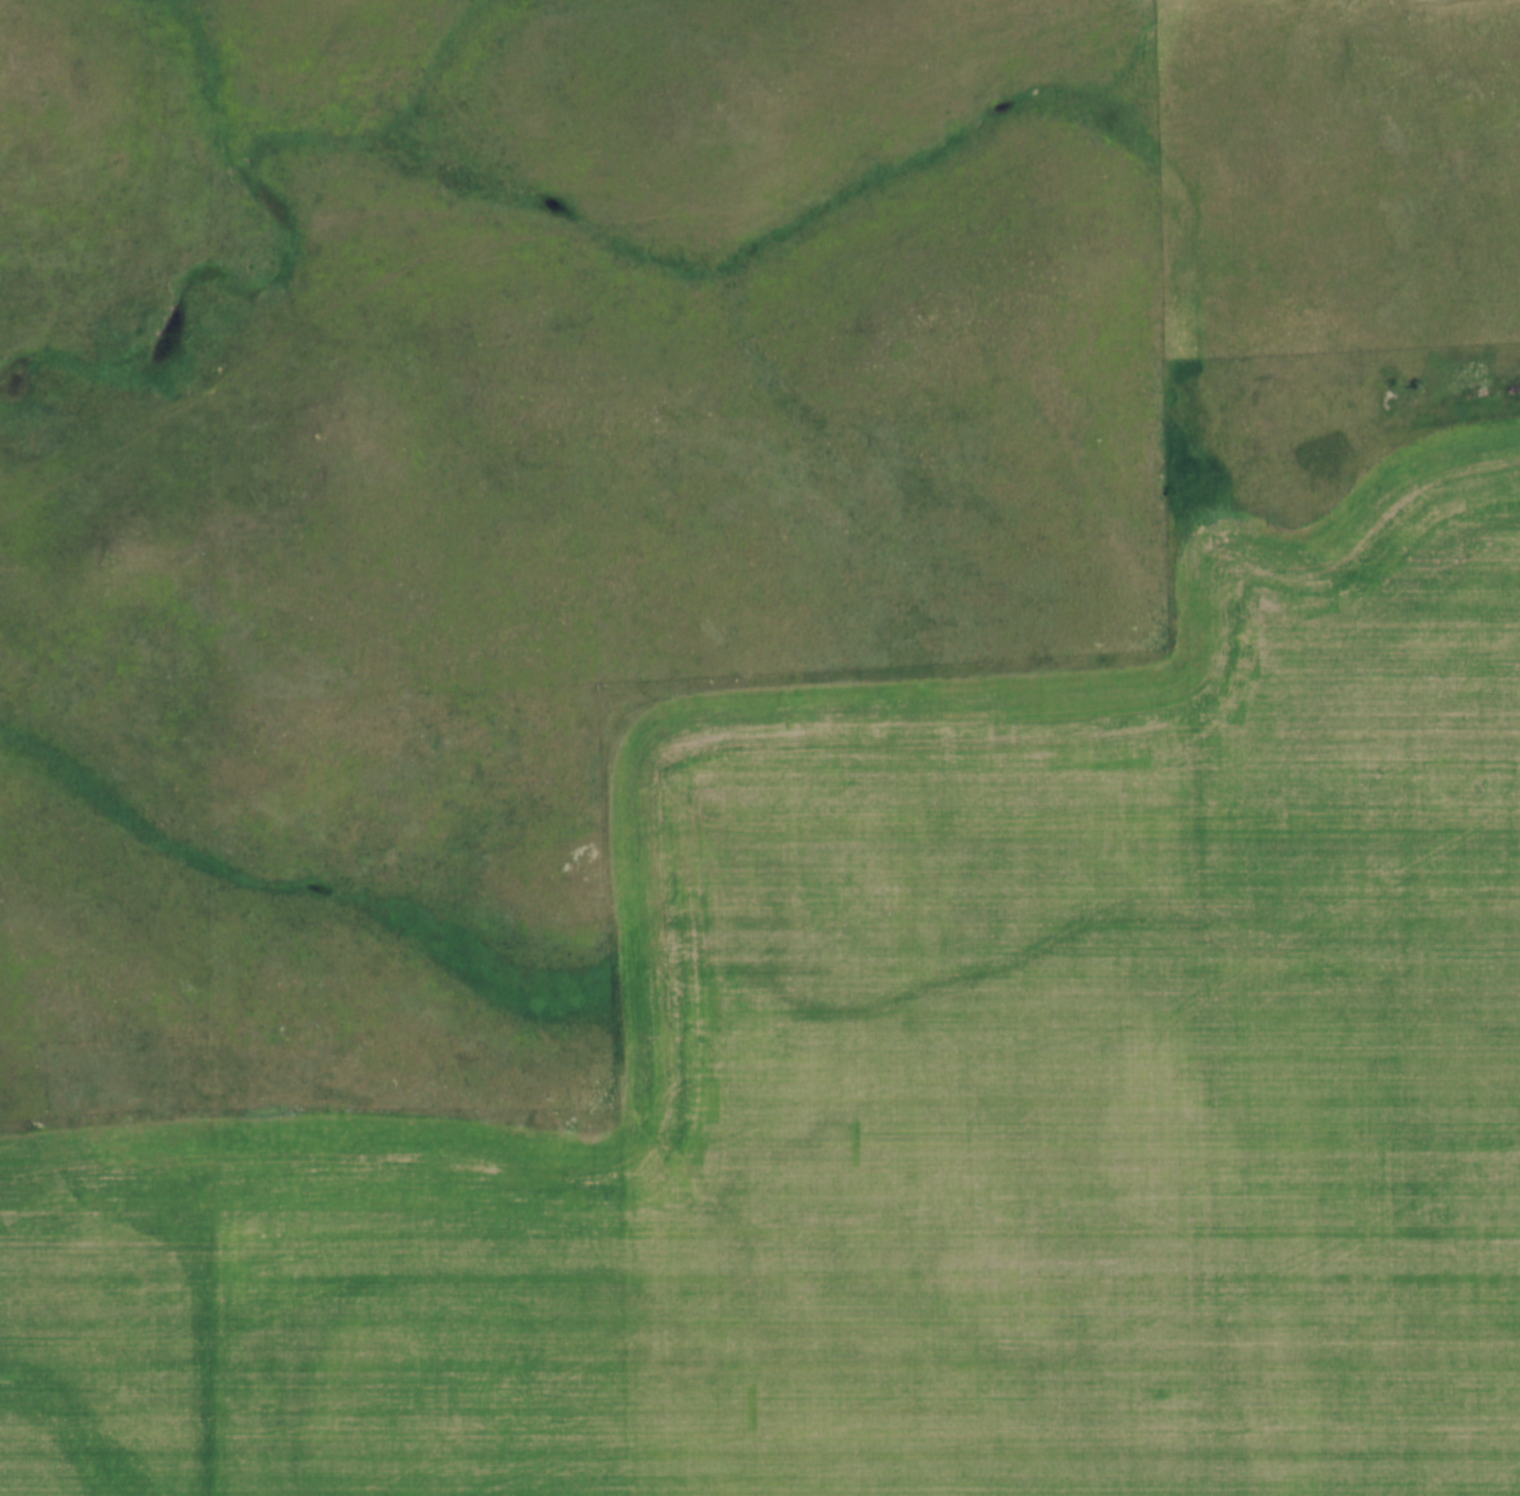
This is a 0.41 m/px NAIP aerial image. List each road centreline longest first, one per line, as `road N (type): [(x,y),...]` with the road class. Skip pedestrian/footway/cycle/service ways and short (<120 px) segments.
road 1 (track): [(1519,419),(1371,444),(1351,466),(1344,506),(1312,535),(1261,524),(1214,485),(1193,487),(1177,511),(1184,650),(1169,669),(649,702)]

